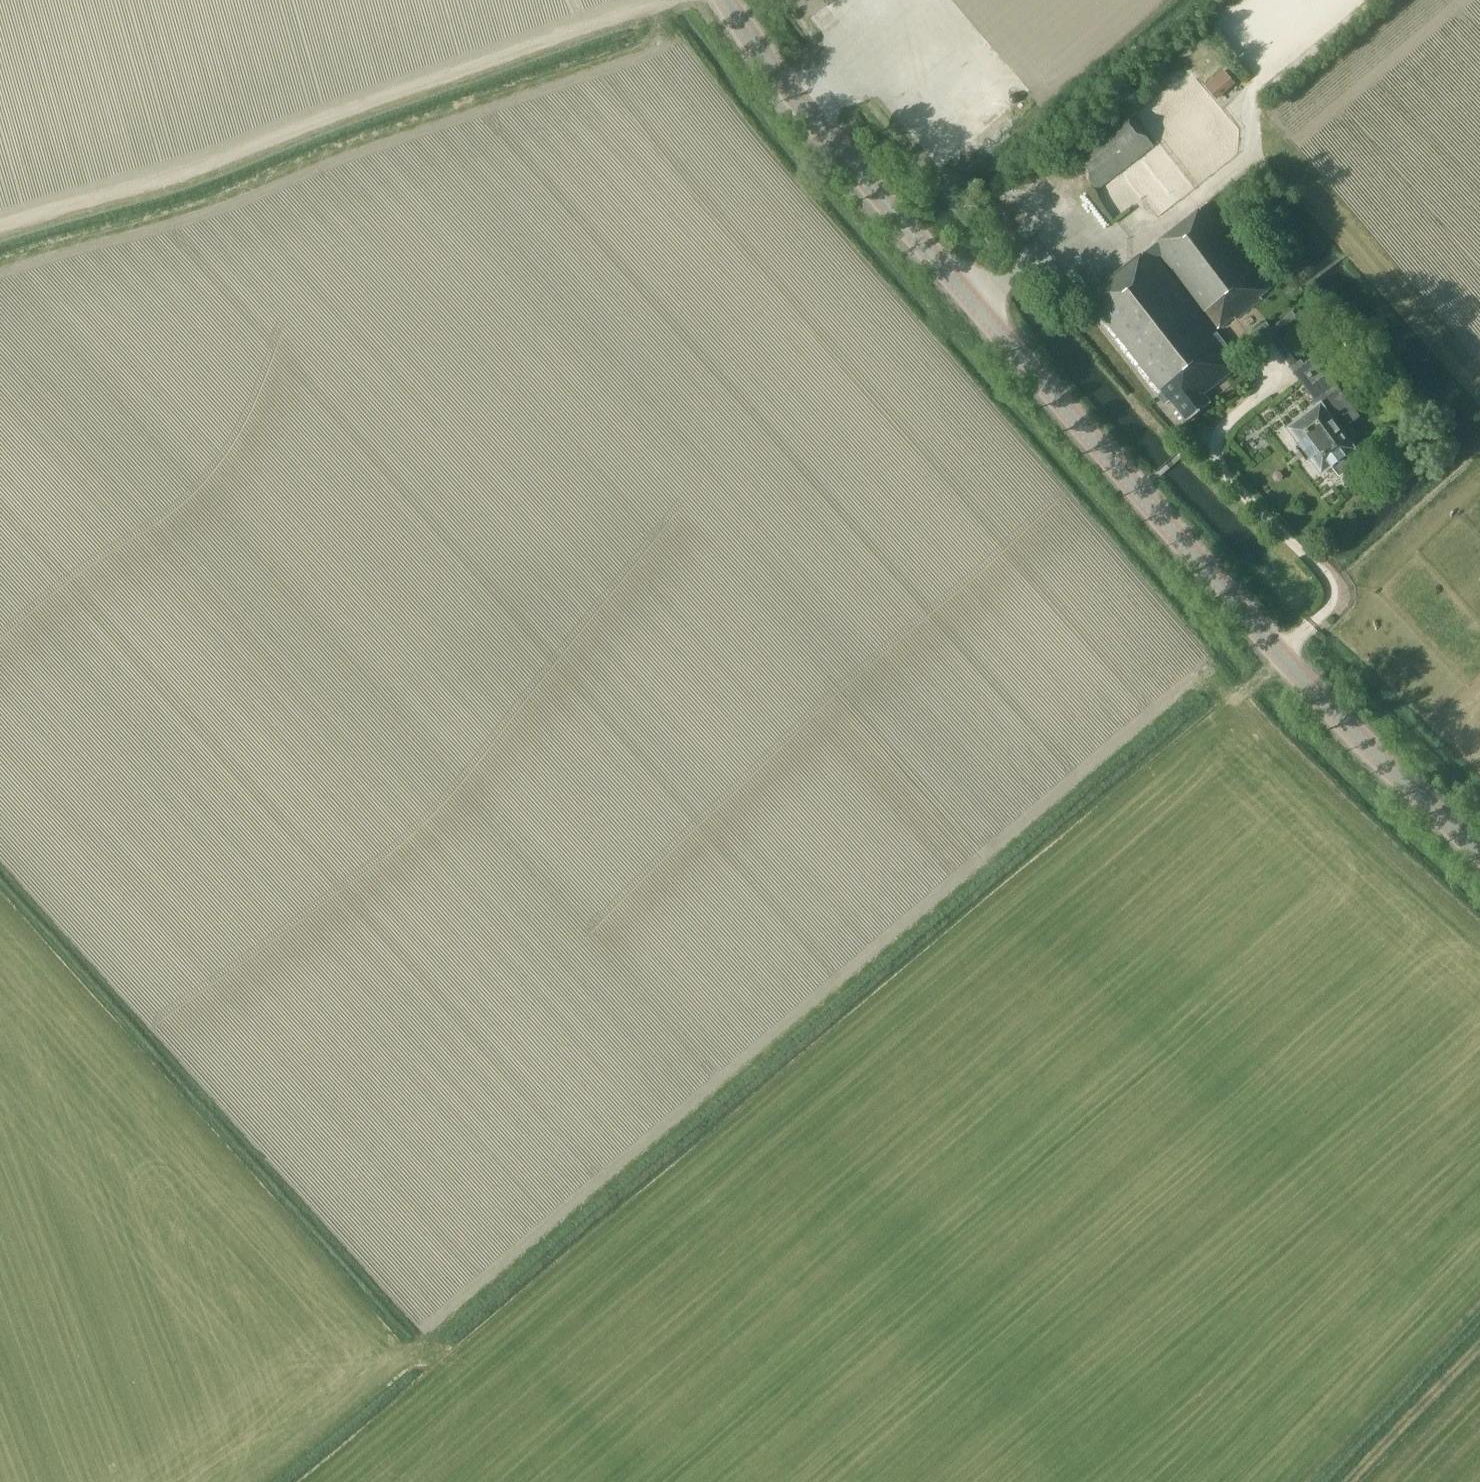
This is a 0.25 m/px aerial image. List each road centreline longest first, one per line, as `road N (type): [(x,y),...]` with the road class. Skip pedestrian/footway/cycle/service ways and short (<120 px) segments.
road 1 (tertiary): [(1479,850),(938,277),(780,87),(727,0)]

